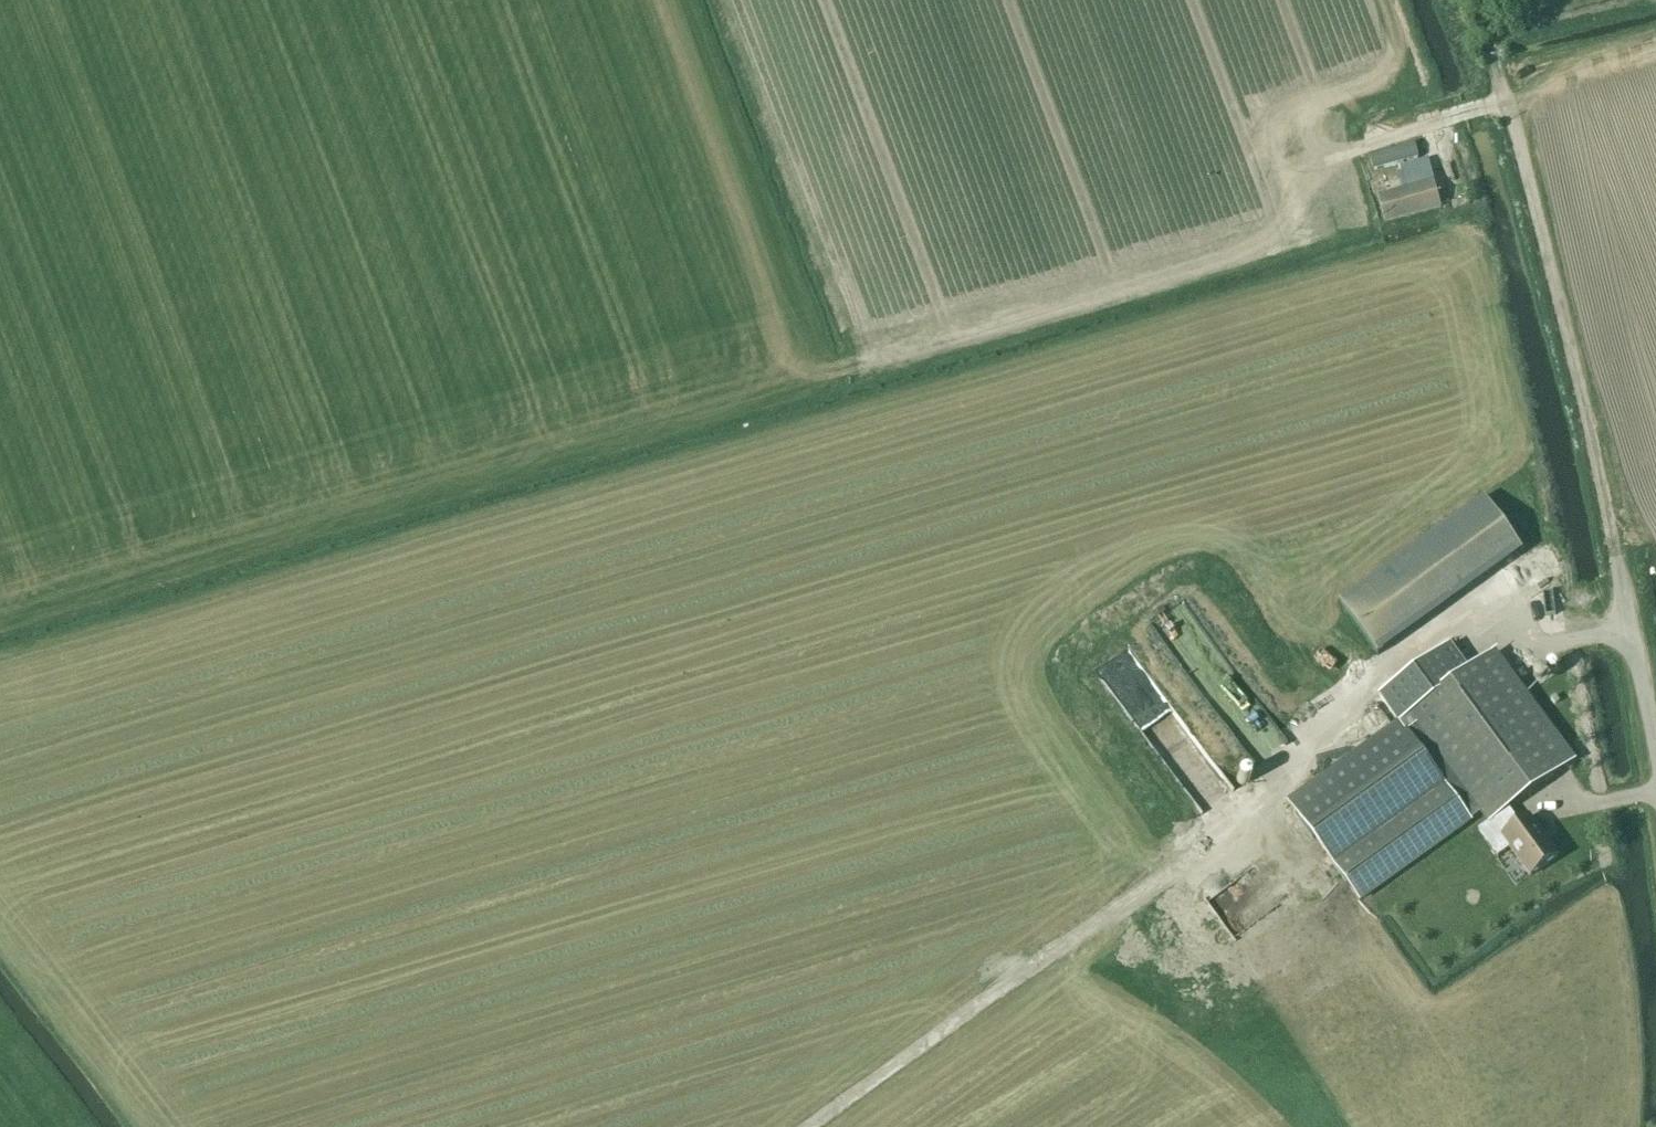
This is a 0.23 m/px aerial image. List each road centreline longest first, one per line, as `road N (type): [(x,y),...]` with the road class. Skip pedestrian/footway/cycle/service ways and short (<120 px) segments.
road 1 (unclassified): [(1655,777),(1475,0)]

